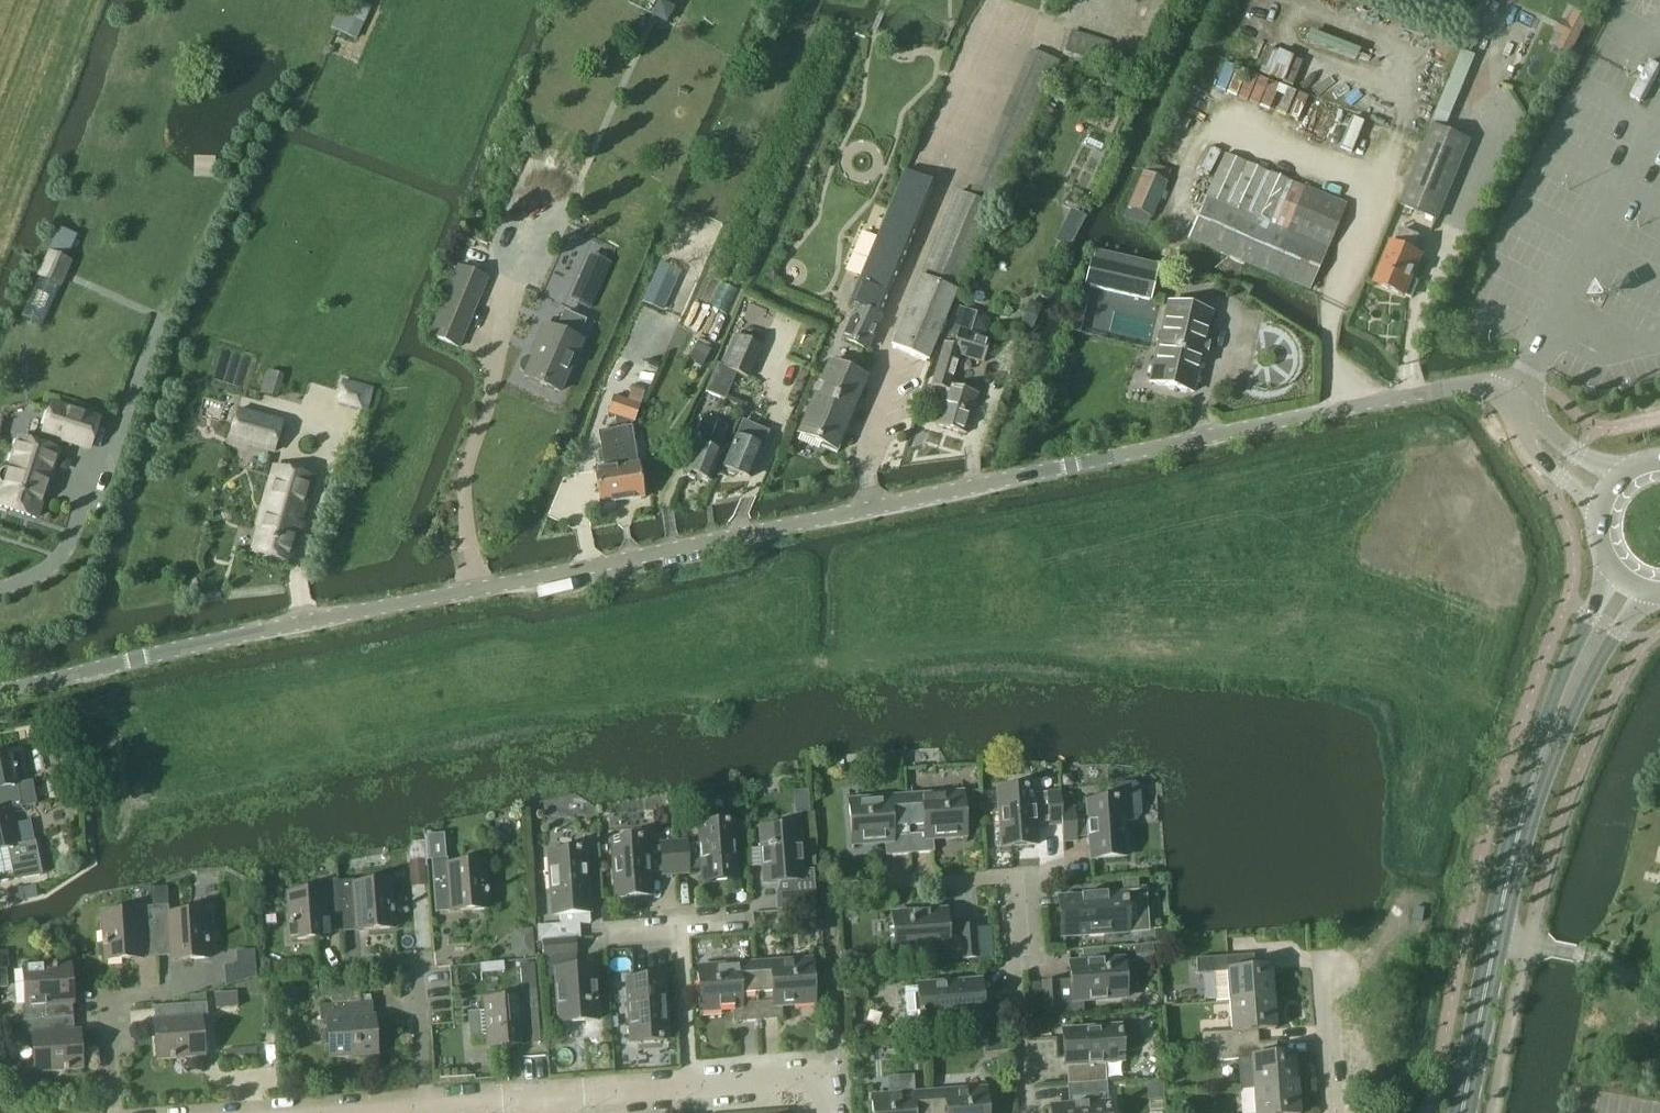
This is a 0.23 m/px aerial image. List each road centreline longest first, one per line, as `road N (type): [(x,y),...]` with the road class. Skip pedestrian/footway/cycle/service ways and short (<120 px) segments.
road 1 (unclassified): [(0,691),(1056,468),(1480,388)]
road 2 (residential): [(1026,1112),(1013,933),(1025,872),(883,882)]
road 3 (primary): [(1461,1112),(1525,809)]
road 4 (primary): [(1606,559),(1524,781),(1525,809)]
road 5 (primary): [(1525,809),(1616,634),(1652,592)]
road 6 (residential): [(114,1112),(107,1003),(214,981)]
road 7 (residential): [(426,1106),(415,960),(363,963)]
road 8 (residential): [(690,1086),(680,929)]
road 9 (residential): [(546,1097),(690,1086)]
road 10 (residential): [(1330,1112),(1320,969)]
road 11 (residential): [(690,1086),(776,1078),(810,1085)]
road 12 (unclassified): [(1528,420),(1532,453),(1599,509)]
road 13 (residential): [(426,1106),(546,1097)]

